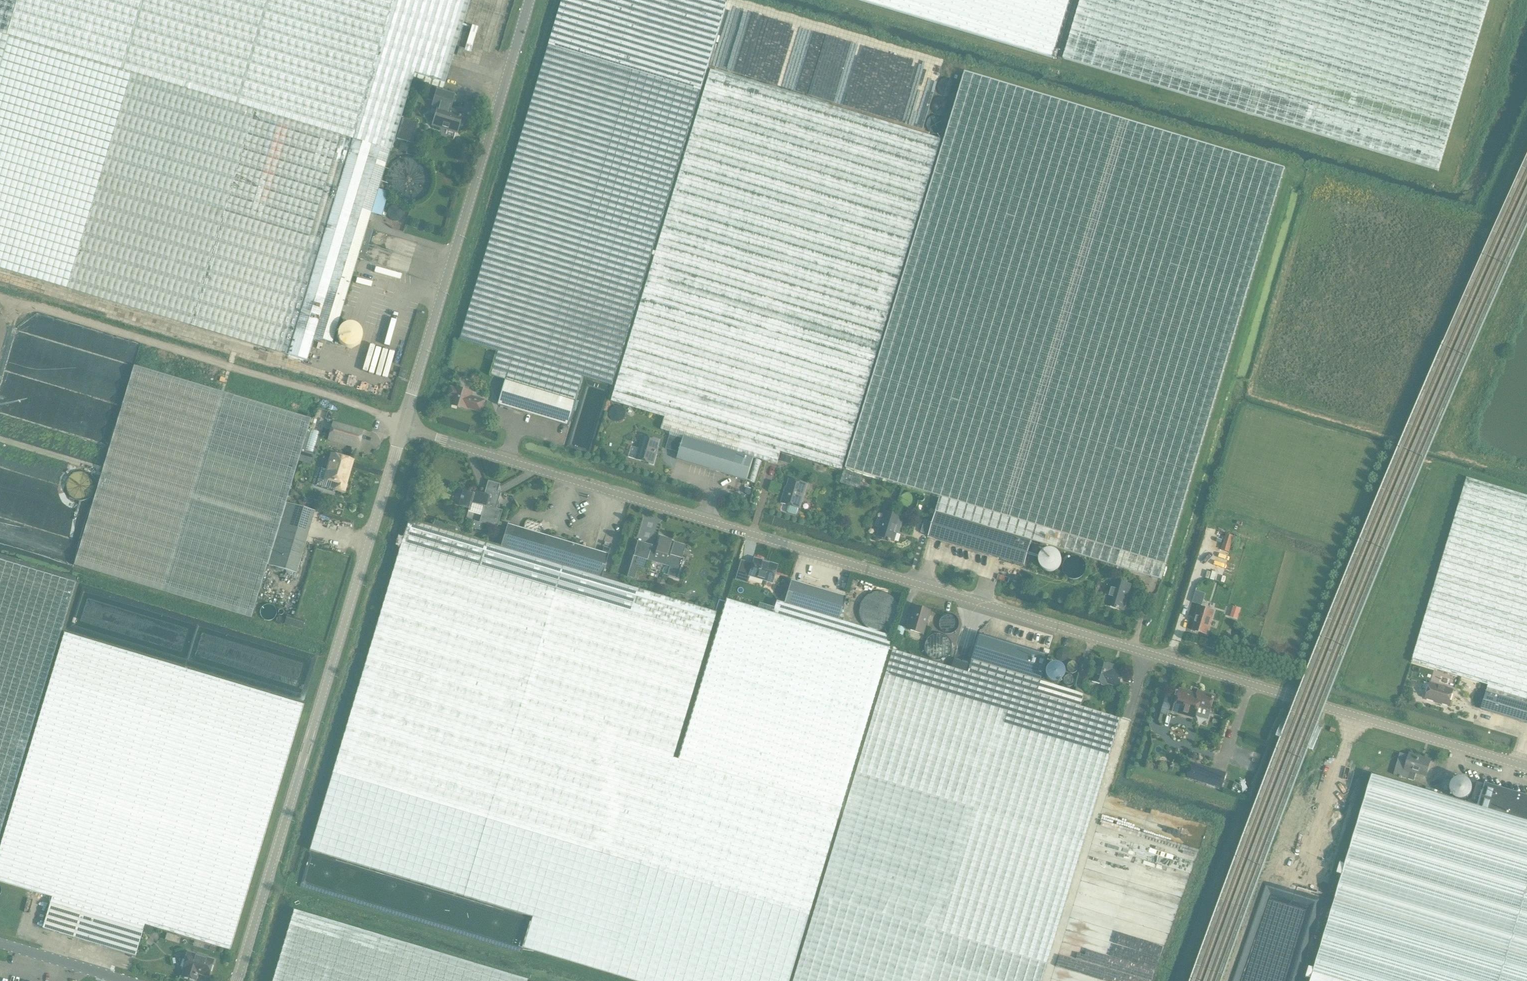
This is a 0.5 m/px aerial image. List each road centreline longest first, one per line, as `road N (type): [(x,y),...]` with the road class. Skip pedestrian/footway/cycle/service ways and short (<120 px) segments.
road 1 (unclassified): [(1526,768),(403,428)]
road 2 (unclassified): [(236,980),(403,428)]
road 3 (unclassified): [(403,428),(530,0)]
road 4 (track): [(0,297),(406,420)]
road 5 (unclassified): [(127,980),(0,943)]

